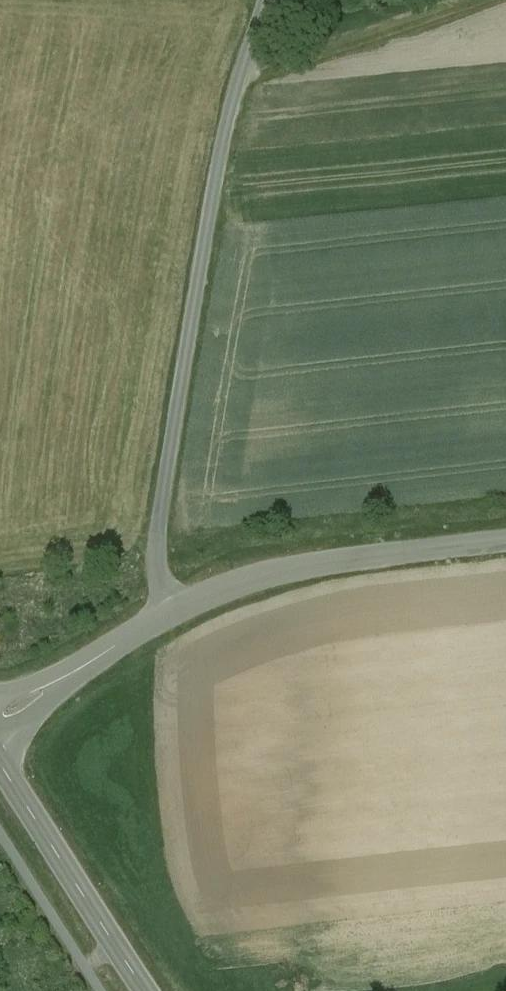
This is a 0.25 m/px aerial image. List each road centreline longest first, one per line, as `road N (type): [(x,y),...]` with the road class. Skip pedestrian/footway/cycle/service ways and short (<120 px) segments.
road 1 (unclassified): [(171,613),(156,538),(230,102),(267,0)]
road 2 (unclassified): [(505,541),(287,570),(171,613)]
road 3 (secondary): [(0,764),(145,990)]
road 4 (track): [(483,0),(235,88)]
road 5 (unclassified): [(171,613),(0,719)]

